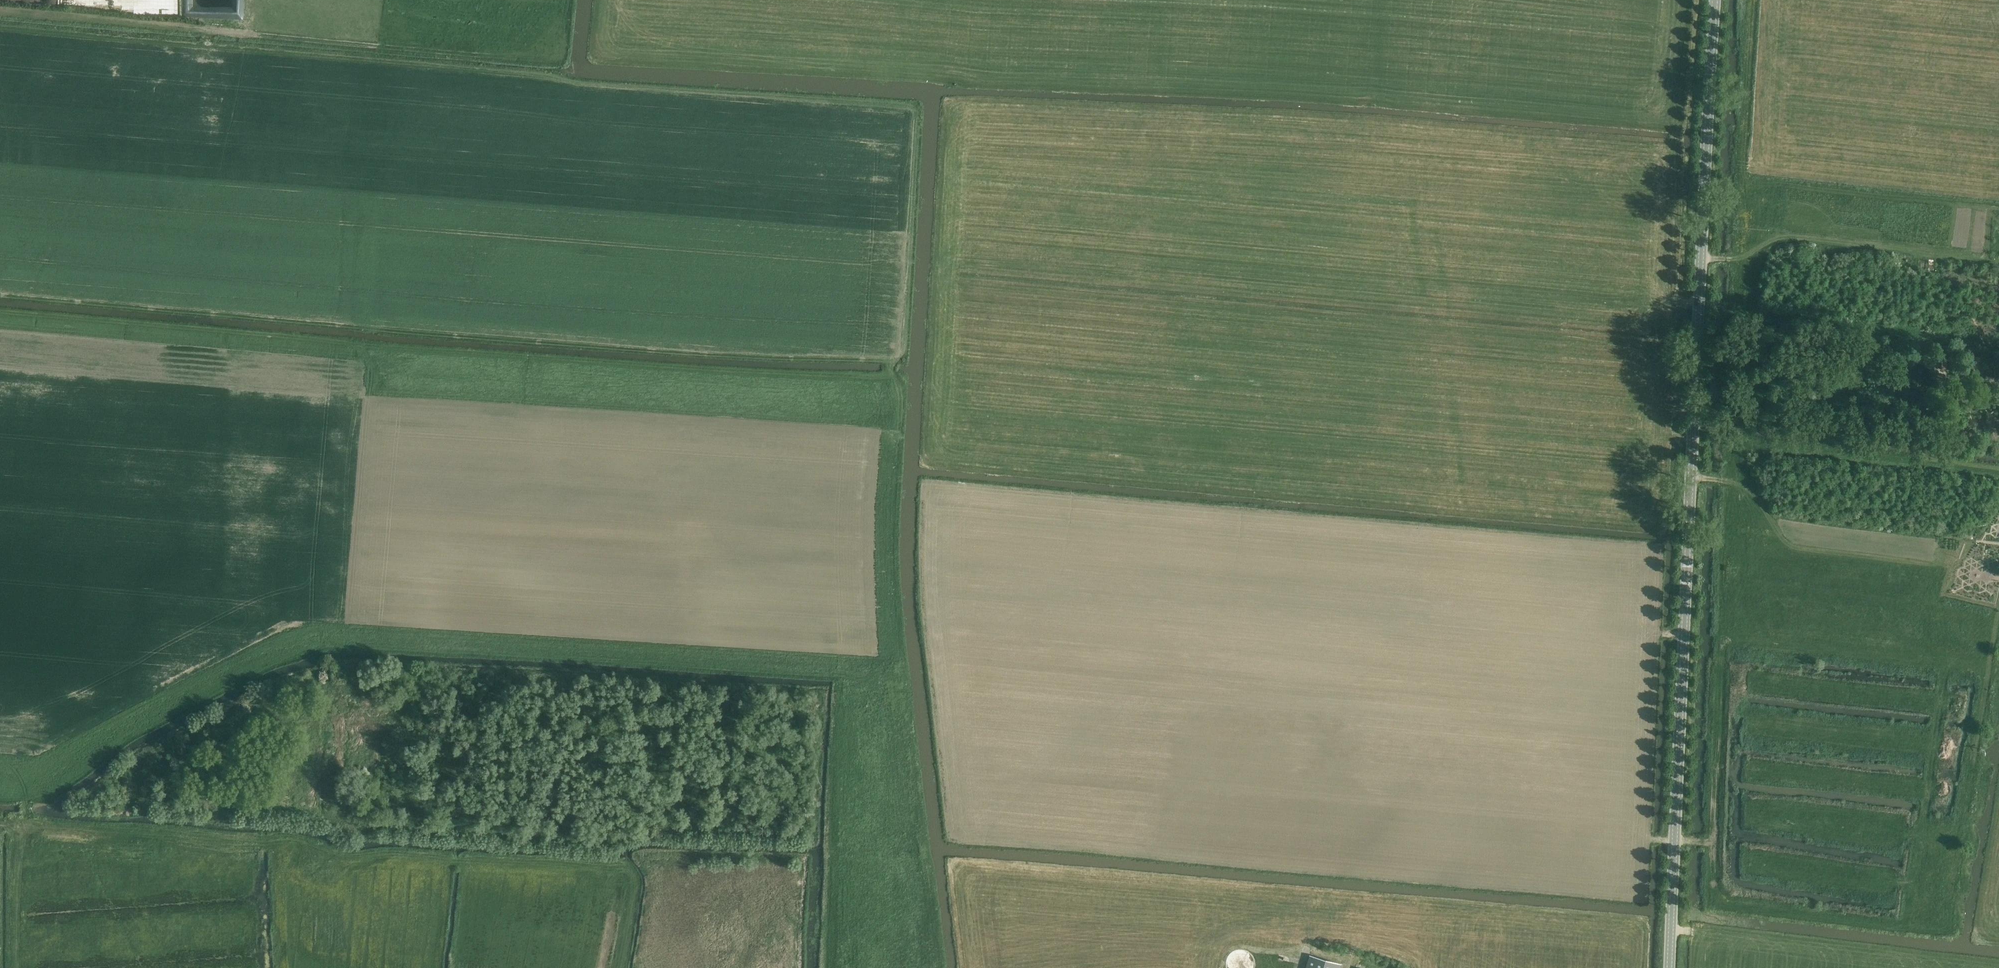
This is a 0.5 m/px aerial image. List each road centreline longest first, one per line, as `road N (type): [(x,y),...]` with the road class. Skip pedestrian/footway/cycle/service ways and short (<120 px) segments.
road 1 (tertiary): [(1669,967),(1720,0)]

